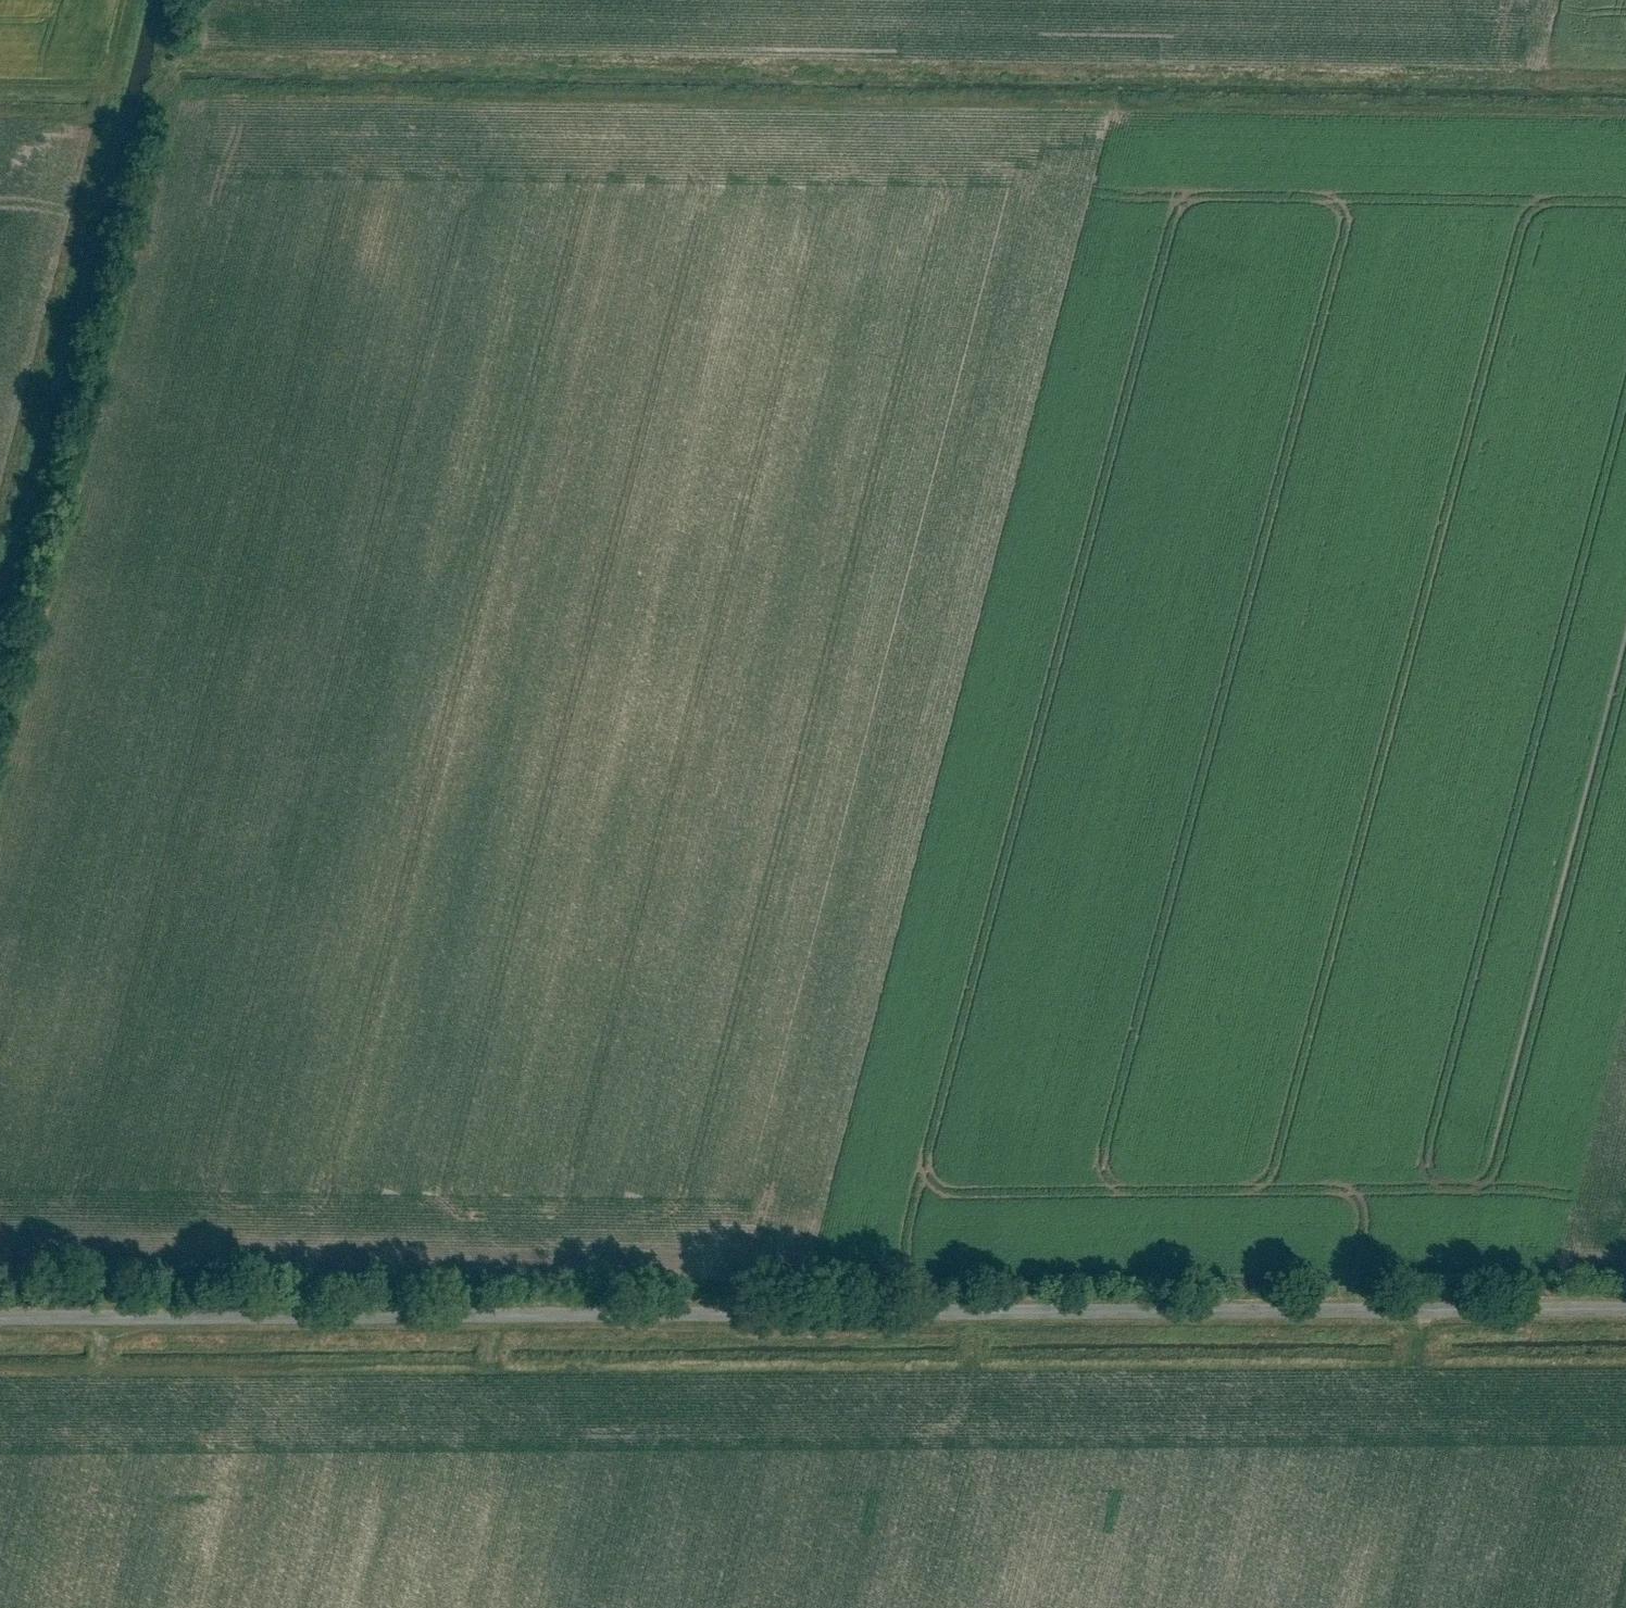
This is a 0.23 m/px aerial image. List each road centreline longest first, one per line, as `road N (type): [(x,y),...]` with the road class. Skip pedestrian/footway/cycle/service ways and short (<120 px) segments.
road 1 (track): [(0,1320),(1625,1311)]

